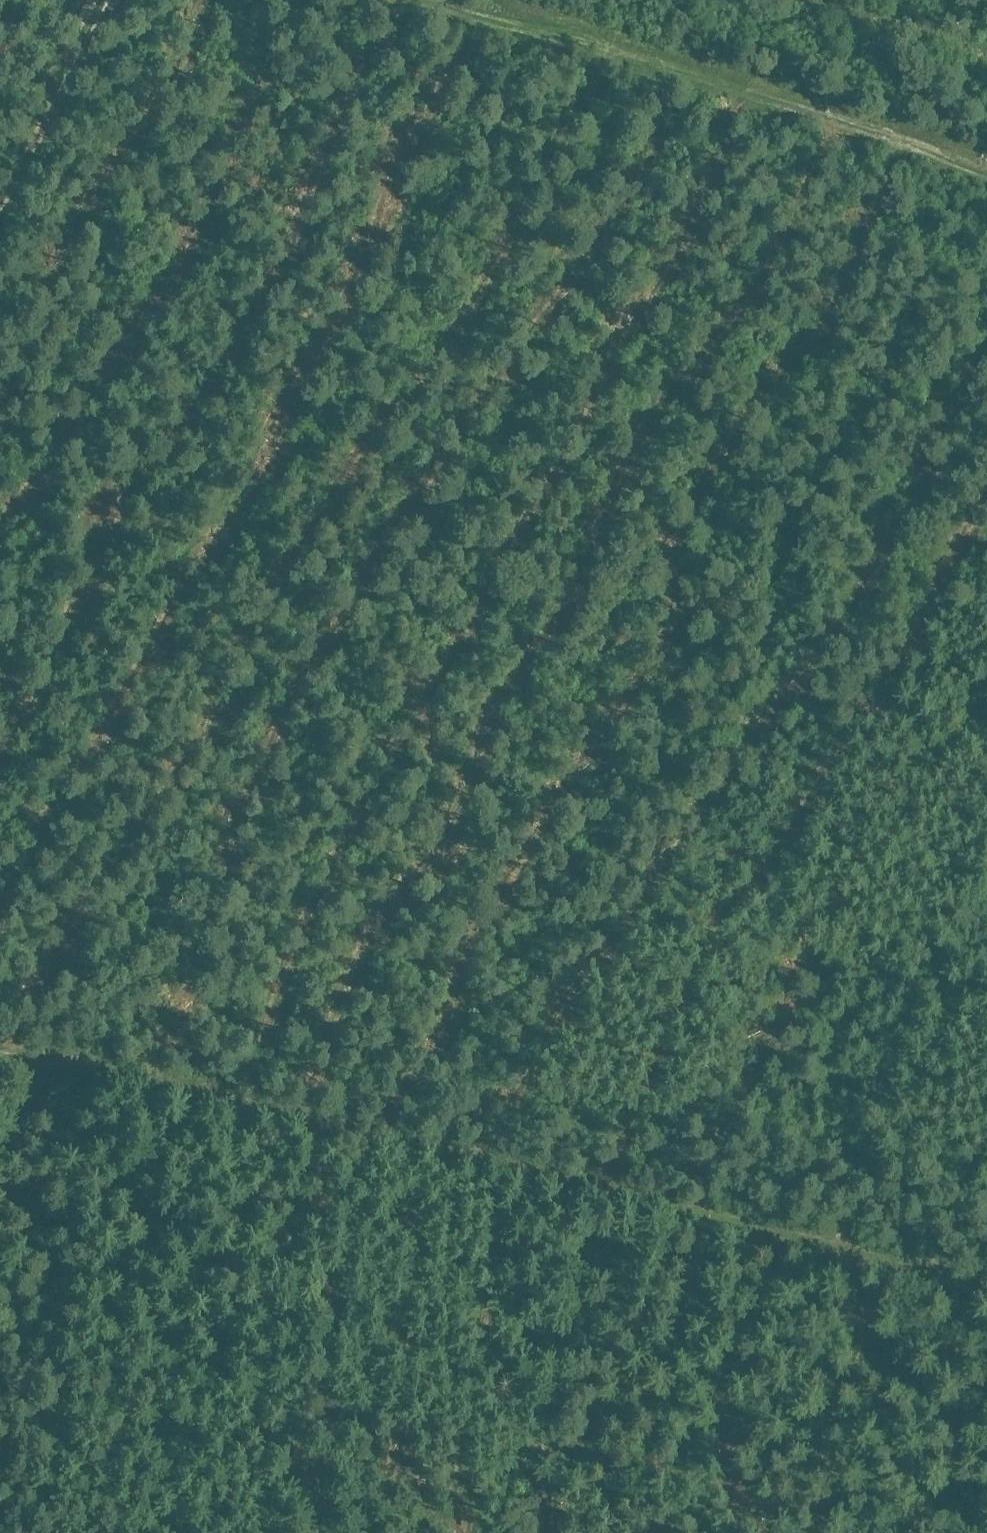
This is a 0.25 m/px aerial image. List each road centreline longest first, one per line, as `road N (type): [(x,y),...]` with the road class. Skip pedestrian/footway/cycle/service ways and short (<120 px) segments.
road 1 (track): [(0,1047),(986,1278)]
road 2 (track): [(448,0),(986,170)]
road 3 (track): [(0,200),(110,0)]

